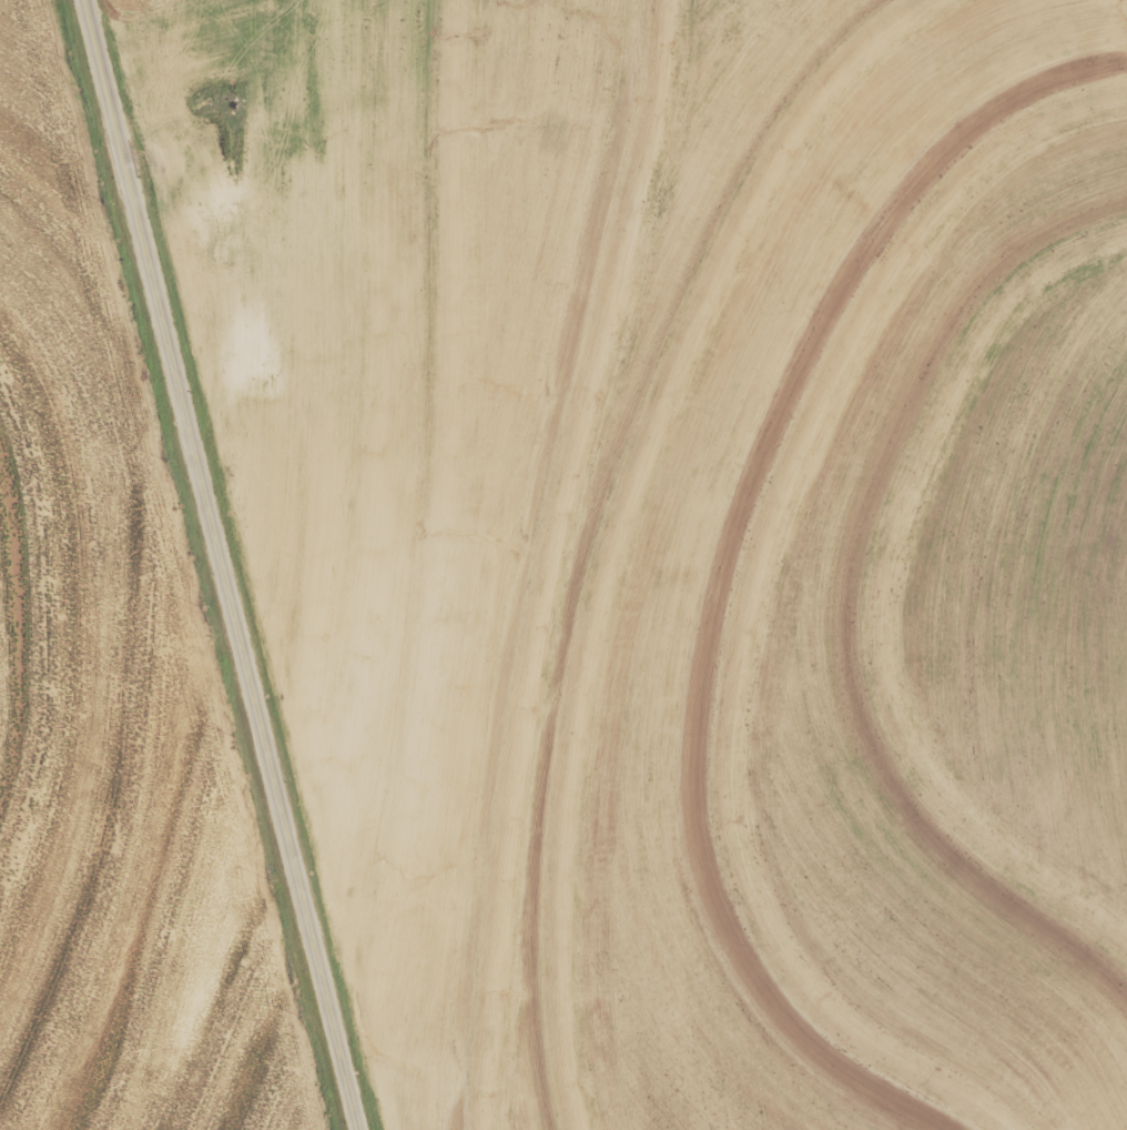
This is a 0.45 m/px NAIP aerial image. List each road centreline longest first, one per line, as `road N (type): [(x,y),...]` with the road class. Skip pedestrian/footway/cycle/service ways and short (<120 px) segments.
road 1 (tertiary): [(362,1129),(89,0)]

